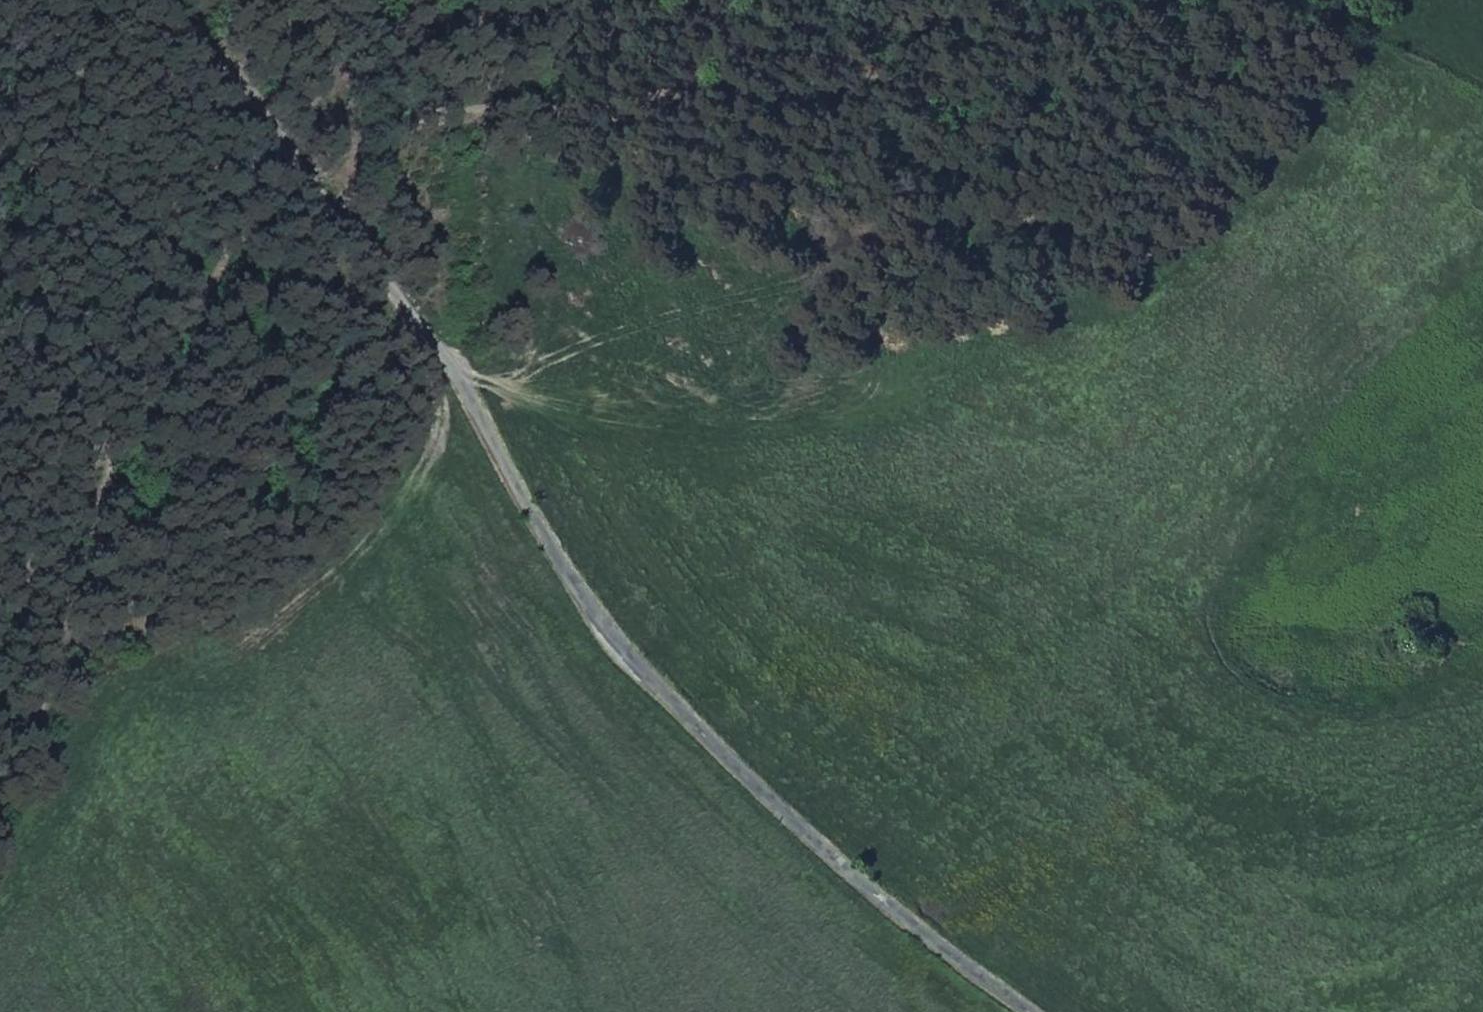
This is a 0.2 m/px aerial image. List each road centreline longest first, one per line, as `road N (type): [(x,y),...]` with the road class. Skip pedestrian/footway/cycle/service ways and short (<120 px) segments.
road 1 (unclassified): [(1029,1011),(866,885),(624,648),(550,548),(448,363),(381,269),(207,50),(144,0)]
road 2 (track): [(0,623),(92,492),(196,304),(311,176)]

